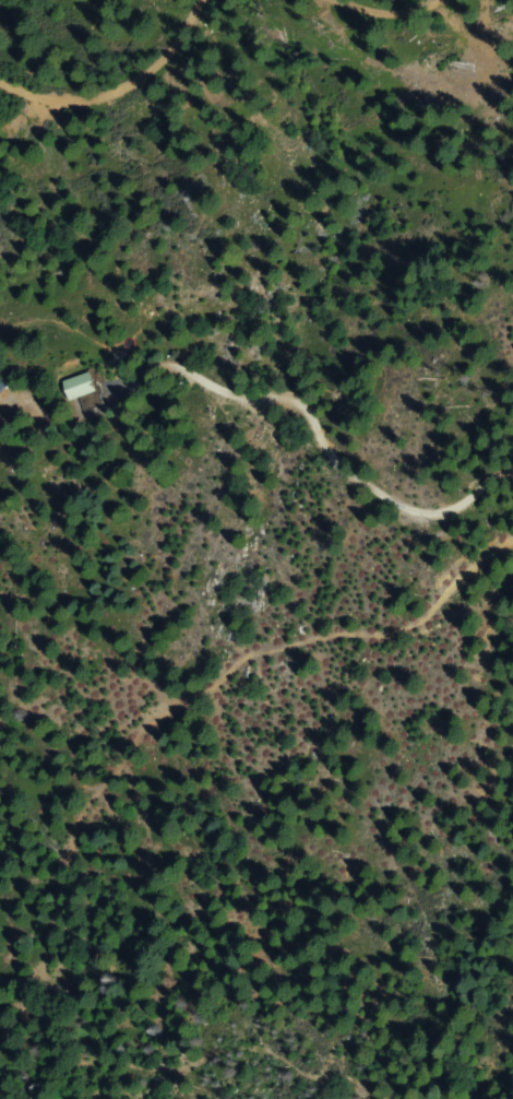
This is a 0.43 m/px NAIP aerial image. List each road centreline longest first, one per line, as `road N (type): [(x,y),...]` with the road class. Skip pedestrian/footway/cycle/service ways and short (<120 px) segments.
road 1 (residential): [(12,409),(60,402),(61,377),(90,365),(100,381),(168,368),(318,423),(345,457),(440,504),(480,458),(512,465)]

